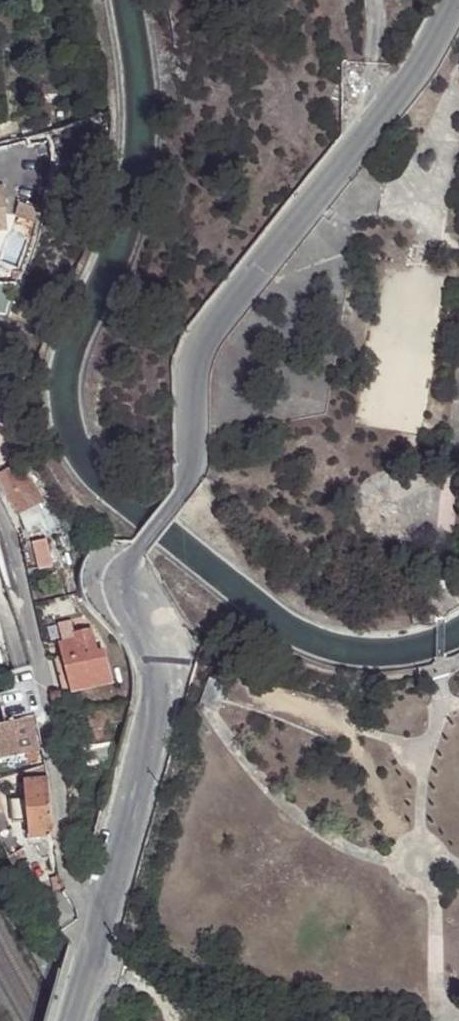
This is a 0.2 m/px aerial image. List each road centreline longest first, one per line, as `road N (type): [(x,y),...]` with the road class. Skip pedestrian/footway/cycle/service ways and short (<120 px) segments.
road 1 (residential): [(73,1020),(157,713),(155,655),(129,582),(144,539),(194,474),(190,357),(412,74),(453,0)]

